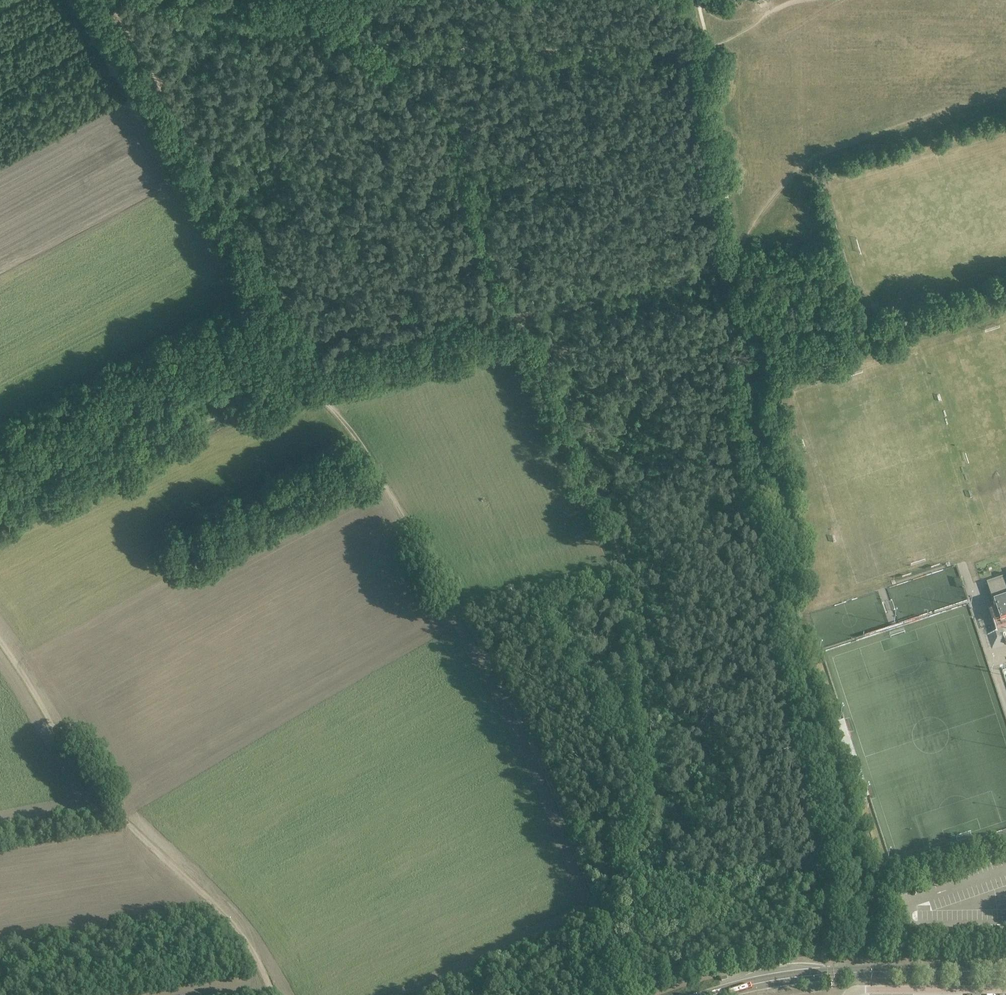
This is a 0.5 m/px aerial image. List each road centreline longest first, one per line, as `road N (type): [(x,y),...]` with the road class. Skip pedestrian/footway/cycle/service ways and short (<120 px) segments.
road 1 (track): [(306,375),(389,495),(532,737),(642,994)]
road 2 (track): [(655,799),(625,575),(595,458),(536,316)]
road 3 (track): [(0,645),(90,786),(219,911),(274,994)]
road 4 (track): [(304,369),(72,0)]
road 5 (track): [(314,0),(342,25),(386,37),(463,108),(489,261),(520,308),(536,316)]
road 6 (track): [(306,375),(202,404),(34,425),(0,444)]
road 7 (secondary): [(721,992),(831,973),(1003,970)]
road 8 (track): [(536,316),(350,346),(304,369)]
road 9 (track): [(536,316),(735,259)]
road 10 (residential): [(853,994),(1005,989)]
road 11 (track): [(604,909),(655,799)]

